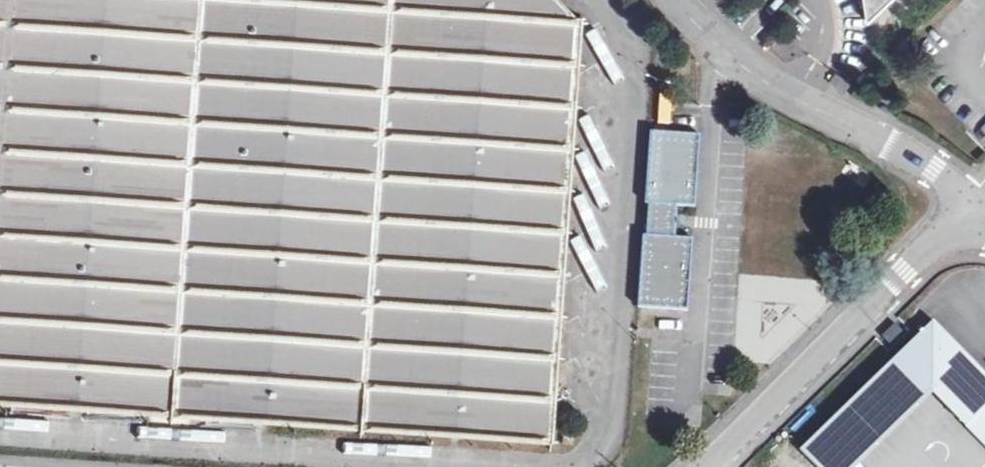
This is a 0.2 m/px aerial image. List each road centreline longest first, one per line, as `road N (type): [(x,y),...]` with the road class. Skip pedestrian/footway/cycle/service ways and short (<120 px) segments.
road 1 (unclassified): [(714,466),(972,200)]
road 2 (unclassified): [(972,200),(933,170),(794,99),(741,61),(682,0)]

